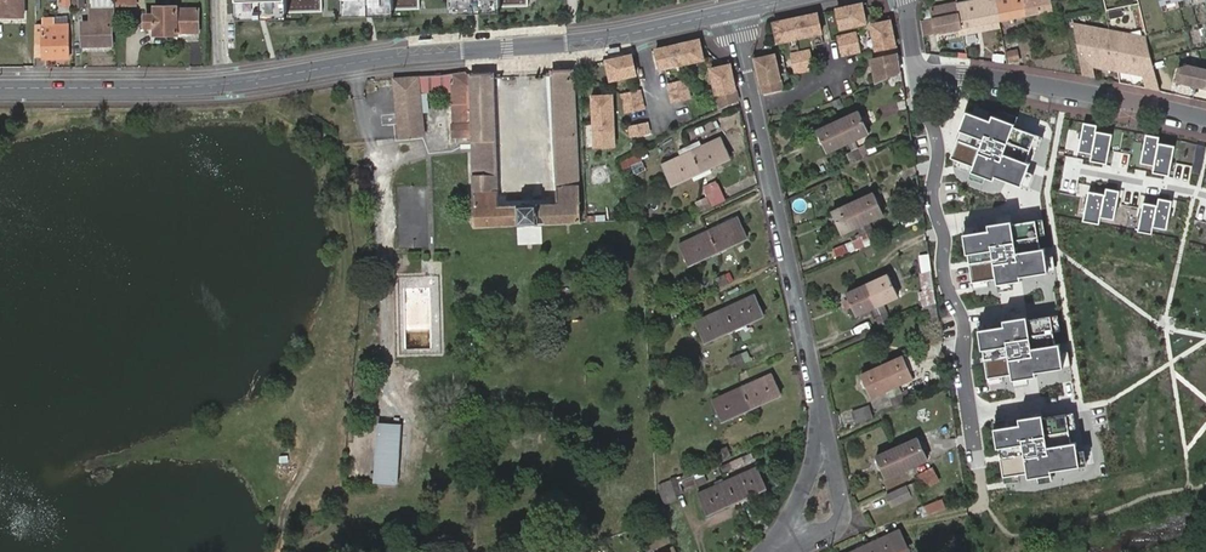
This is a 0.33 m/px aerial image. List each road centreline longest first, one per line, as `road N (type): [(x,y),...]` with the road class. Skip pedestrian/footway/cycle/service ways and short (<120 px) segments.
road 1 (tertiary): [(0,88),(234,84),(399,56),(637,32)]
road 2 (residential): [(988,527),(919,75)]
road 3 (residential): [(733,11),(817,396)]
road 4 (residential): [(919,75),(993,76),(1205,119)]
road 5 (residential): [(817,396),(843,519),(787,551)]
road 6 (residential): [(817,396),(808,472),(781,531),(762,551)]

